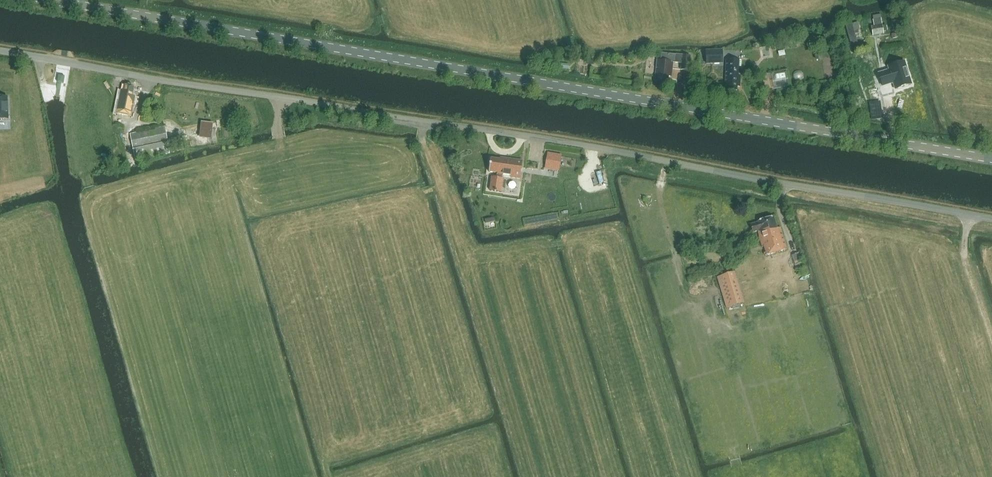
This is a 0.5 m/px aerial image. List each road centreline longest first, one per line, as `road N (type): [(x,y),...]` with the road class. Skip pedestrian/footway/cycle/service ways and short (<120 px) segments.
road 1 (unclassified): [(991,221),(0,51)]
road 2 (tertiary): [(991,158),(52,0)]

